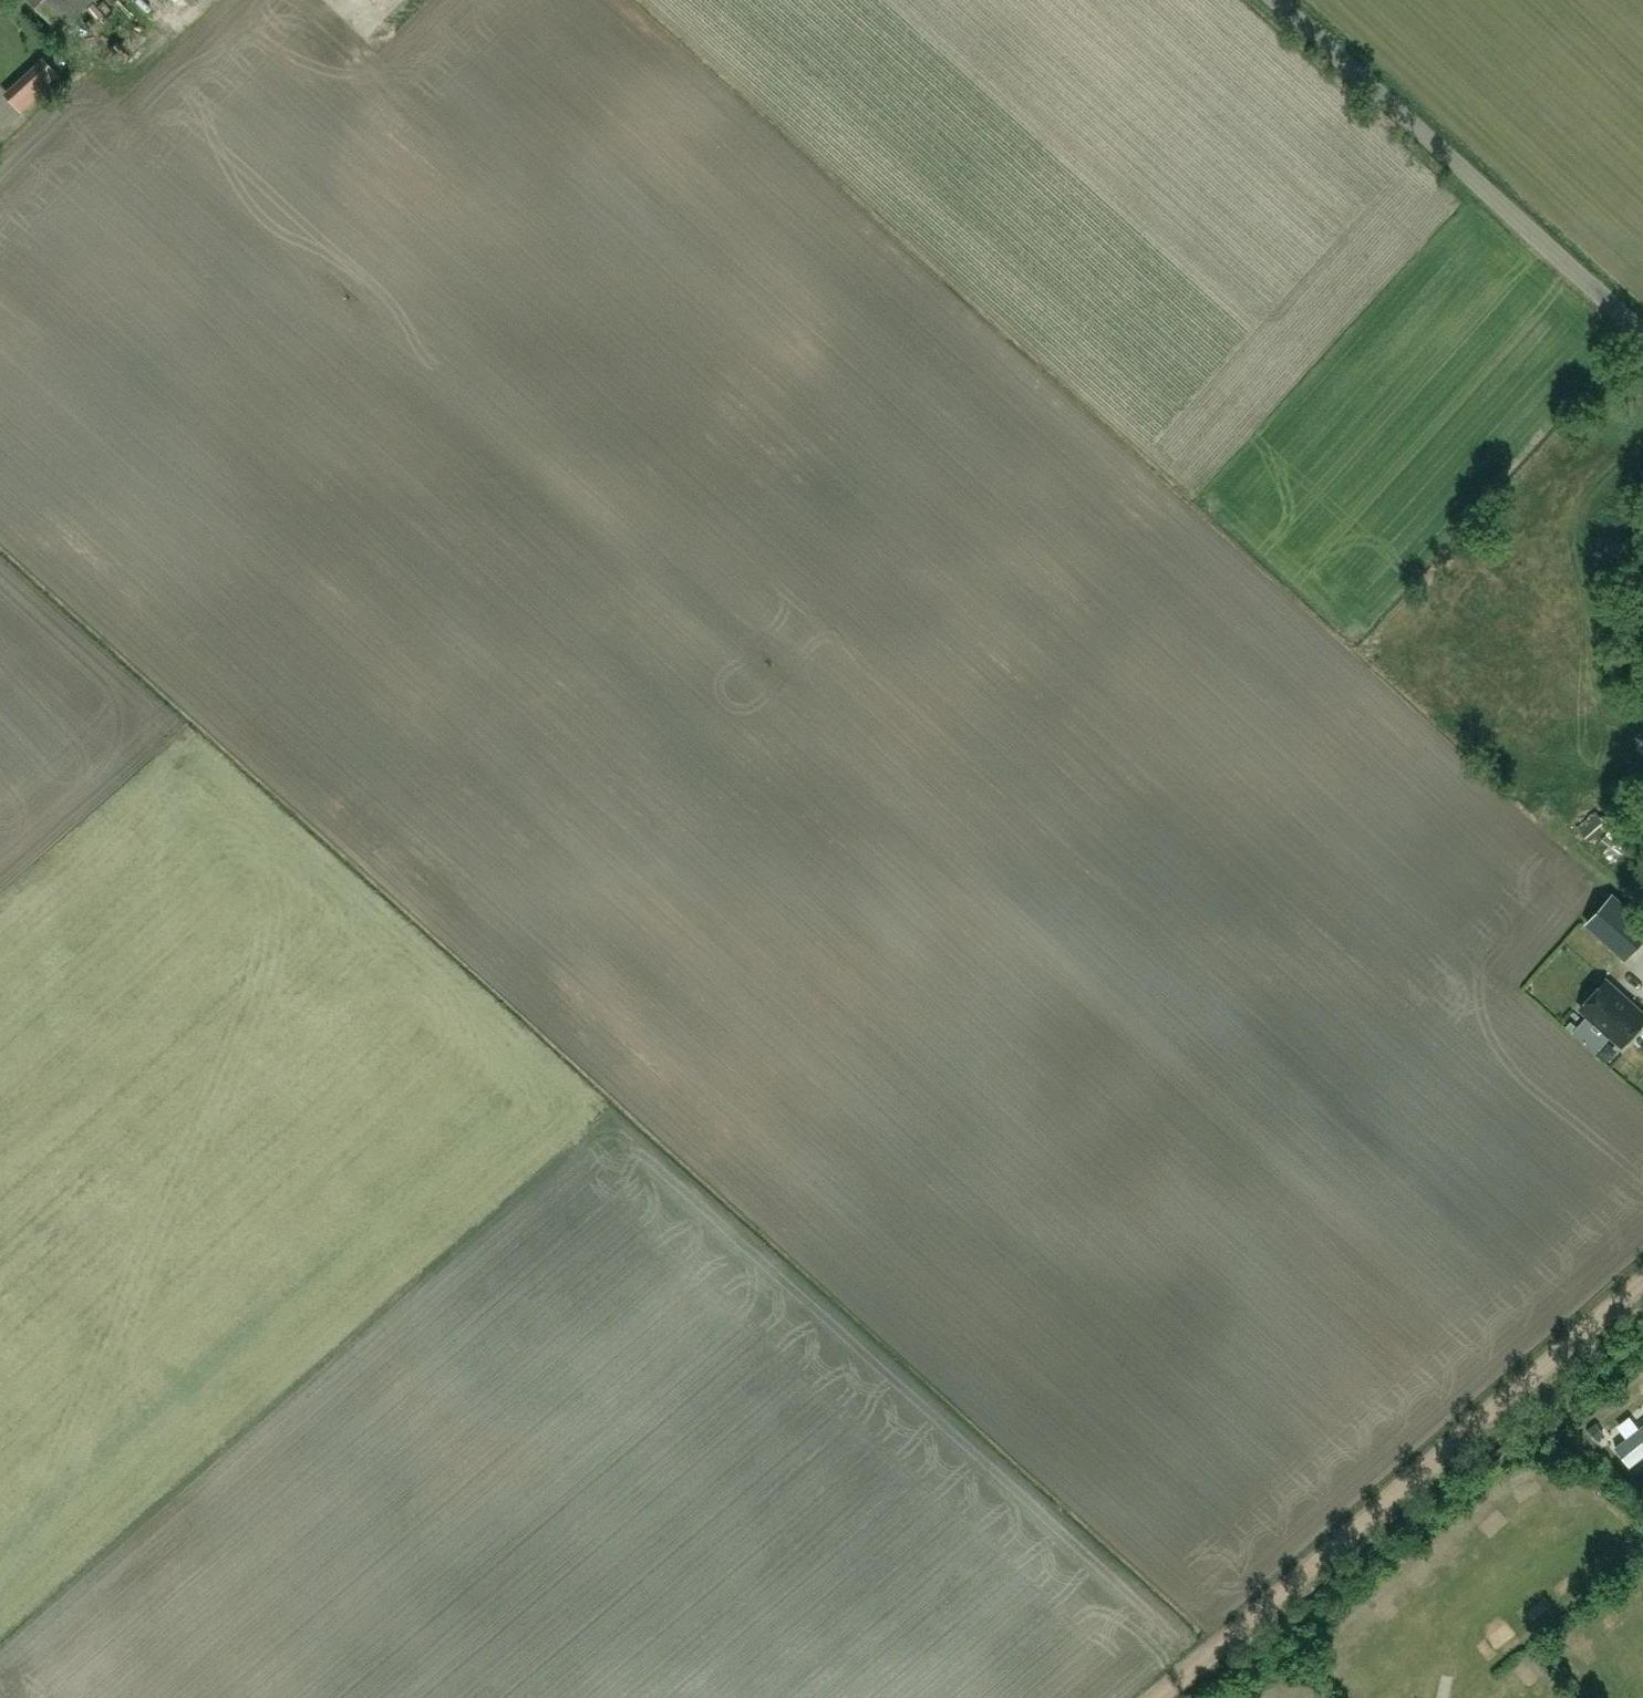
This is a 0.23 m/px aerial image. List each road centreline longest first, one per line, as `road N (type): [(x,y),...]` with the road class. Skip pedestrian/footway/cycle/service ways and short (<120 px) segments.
road 1 (track): [(1642,1283),(1163,1697)]
road 2 (unclassified): [(1642,332),(1276,0)]

